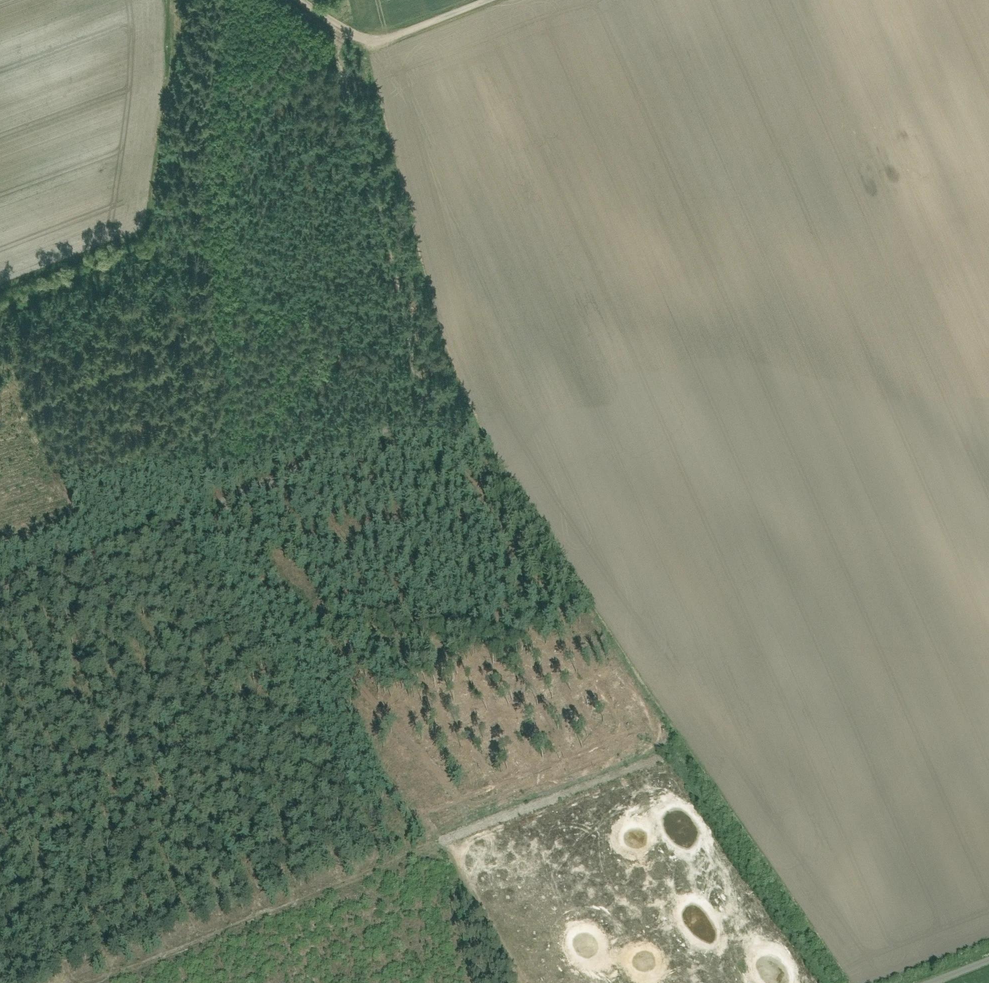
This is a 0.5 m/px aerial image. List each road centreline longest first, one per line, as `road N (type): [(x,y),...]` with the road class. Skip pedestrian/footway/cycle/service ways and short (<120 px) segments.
road 1 (track): [(438,817),(47,982)]

